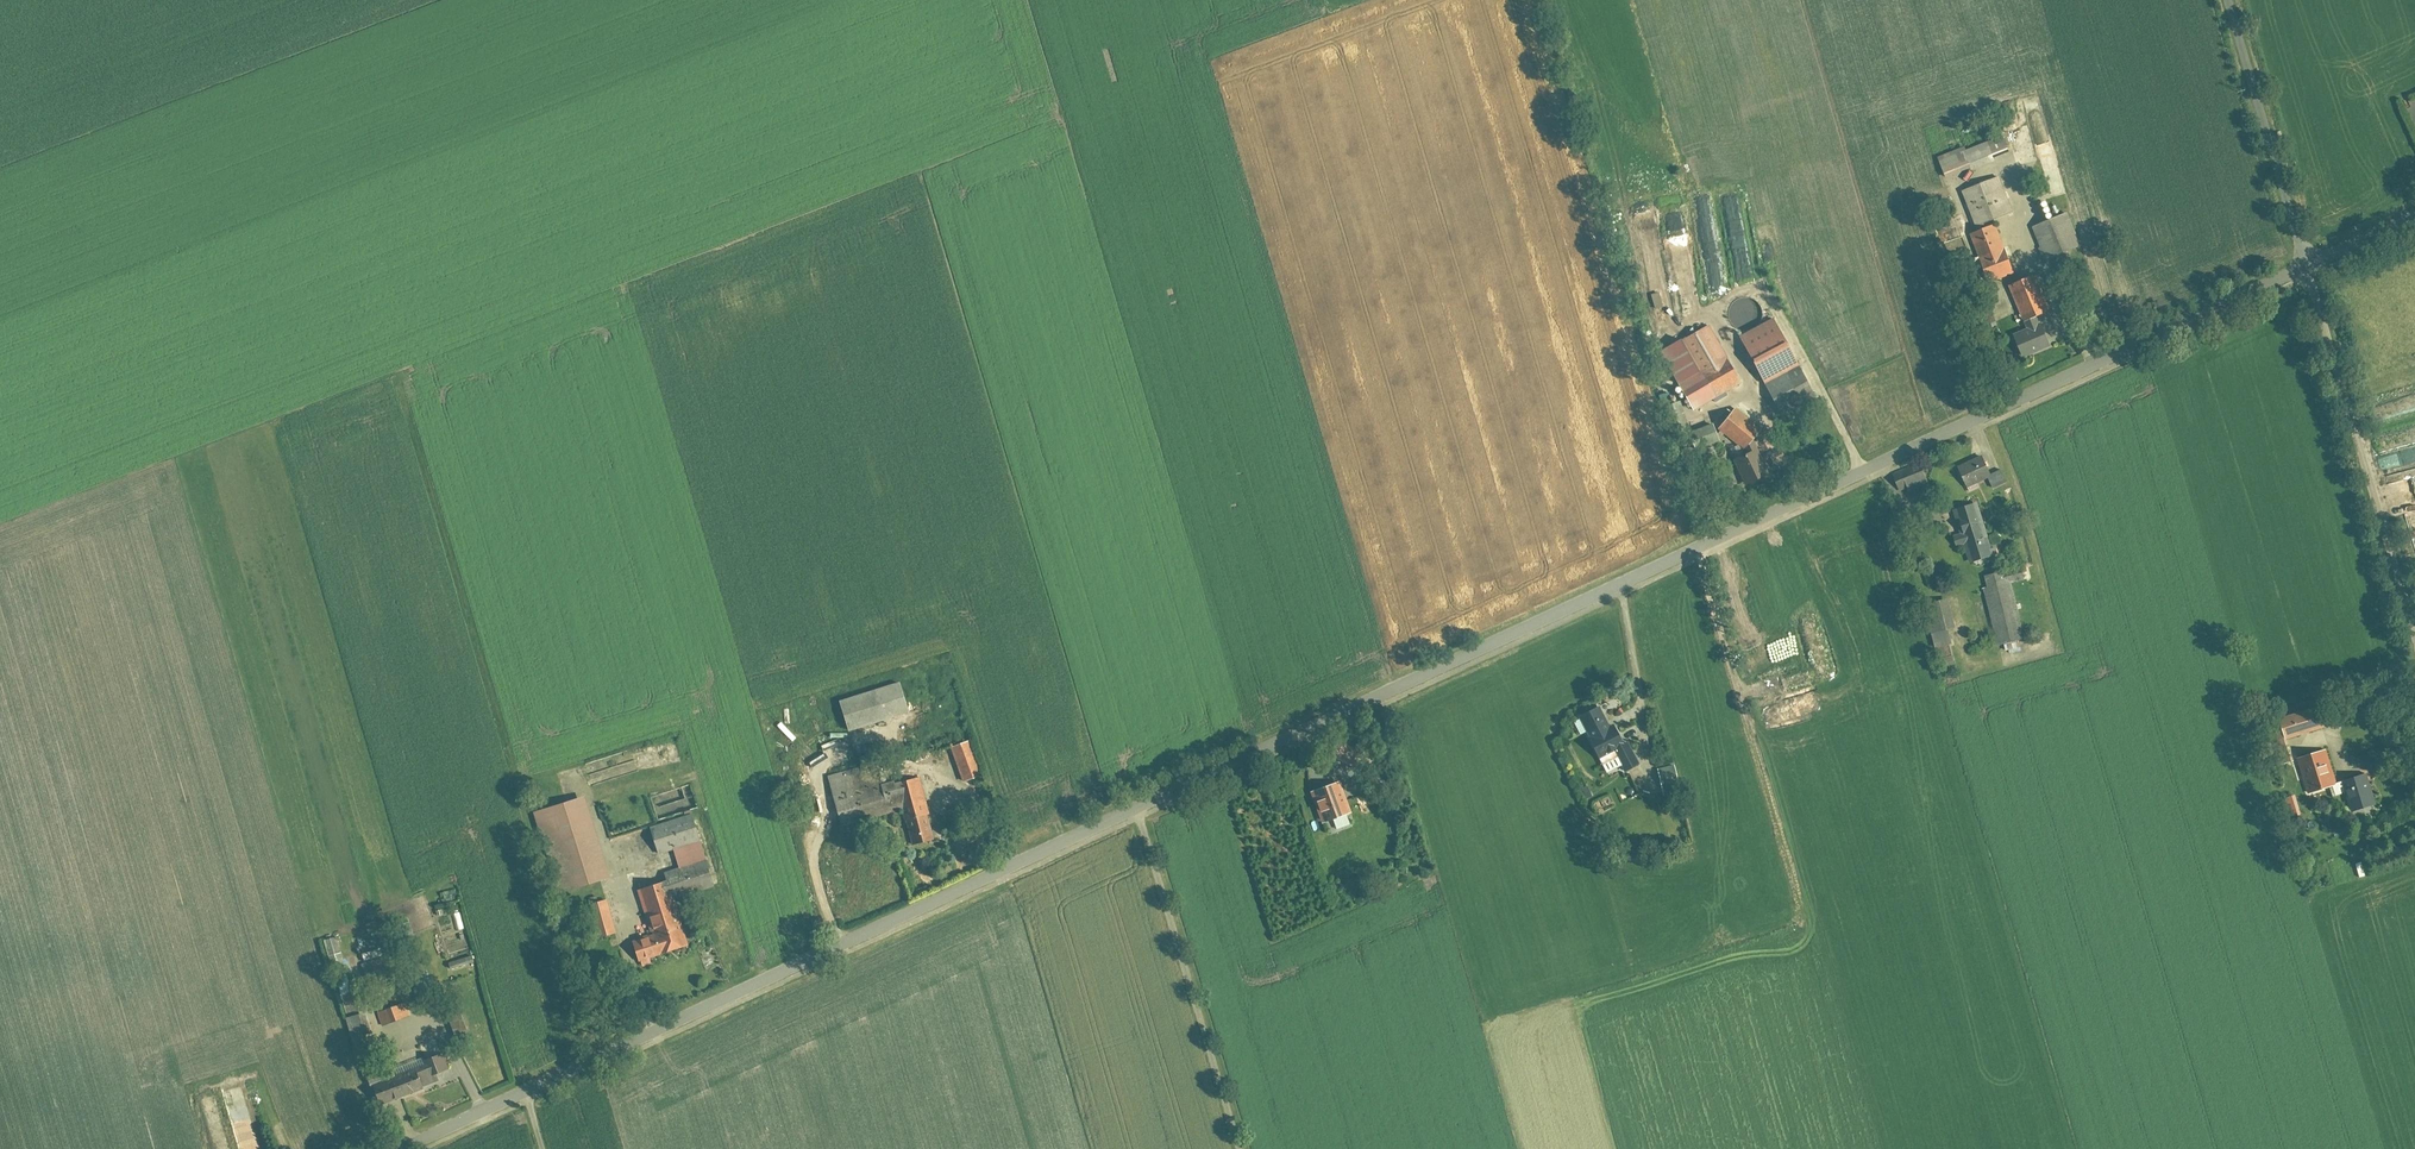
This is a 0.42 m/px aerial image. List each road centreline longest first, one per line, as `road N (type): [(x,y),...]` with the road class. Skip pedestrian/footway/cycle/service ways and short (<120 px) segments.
road 1 (tertiary): [(2308,266),(410,1148)]
road 2 (residential): [(2414,632),(2308,266)]
road 3 (unclassified): [(2308,266),(2231,0)]

